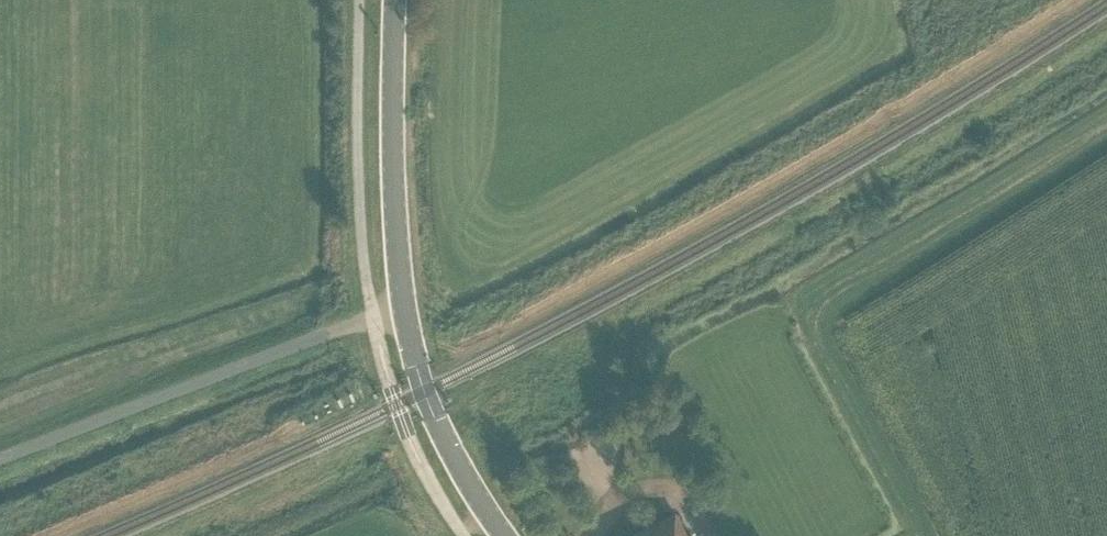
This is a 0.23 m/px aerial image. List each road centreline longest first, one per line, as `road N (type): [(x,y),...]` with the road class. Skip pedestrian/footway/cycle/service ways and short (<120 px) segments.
road 1 (tertiary): [(504,535),(441,433),(412,353),(394,179),(395,0)]

